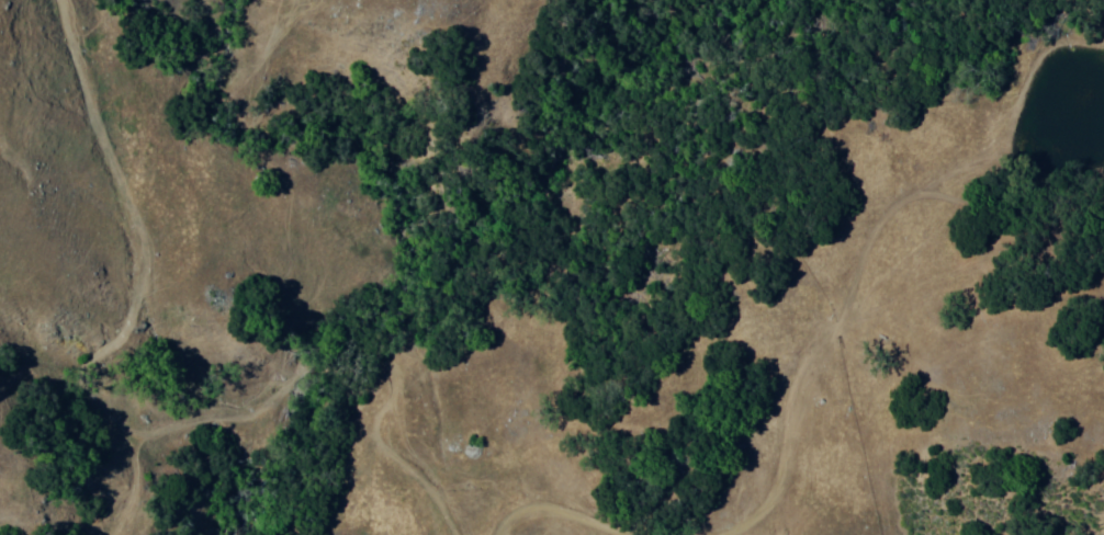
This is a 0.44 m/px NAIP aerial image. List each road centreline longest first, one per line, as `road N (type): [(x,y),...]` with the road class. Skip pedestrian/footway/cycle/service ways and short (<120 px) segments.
road 1 (track): [(455,534),(433,492),(383,447),(376,431),(406,367),(381,354),(346,360),(294,405),(246,421),(182,421),(145,435),(135,459),(133,519),(121,534)]
road 2 (track): [(145,435),(124,428),(92,394),(91,376),(127,337),(153,265),(93,111),(64,0)]
road 3 (track): [(726,534),(748,528),(784,482),(792,398),(848,315),(876,234),(904,201),(995,157)]
road 4 (track): [(917,194),(1103,243)]
road 5 (track): [(502,534),(521,515),(553,513),(633,534)]

